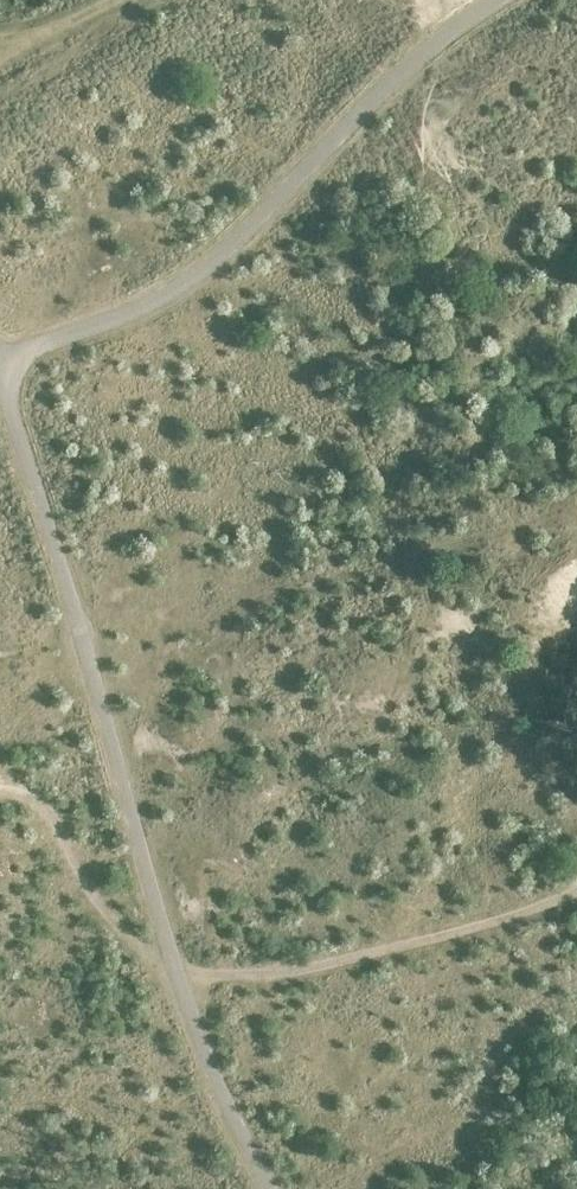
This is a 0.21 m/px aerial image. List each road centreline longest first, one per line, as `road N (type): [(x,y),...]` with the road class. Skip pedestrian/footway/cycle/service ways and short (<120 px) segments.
road 1 (track): [(269,1188),(196,1032),(0,386)]
road 2 (track): [(497,0),(398,76),(179,287),(0,360)]

